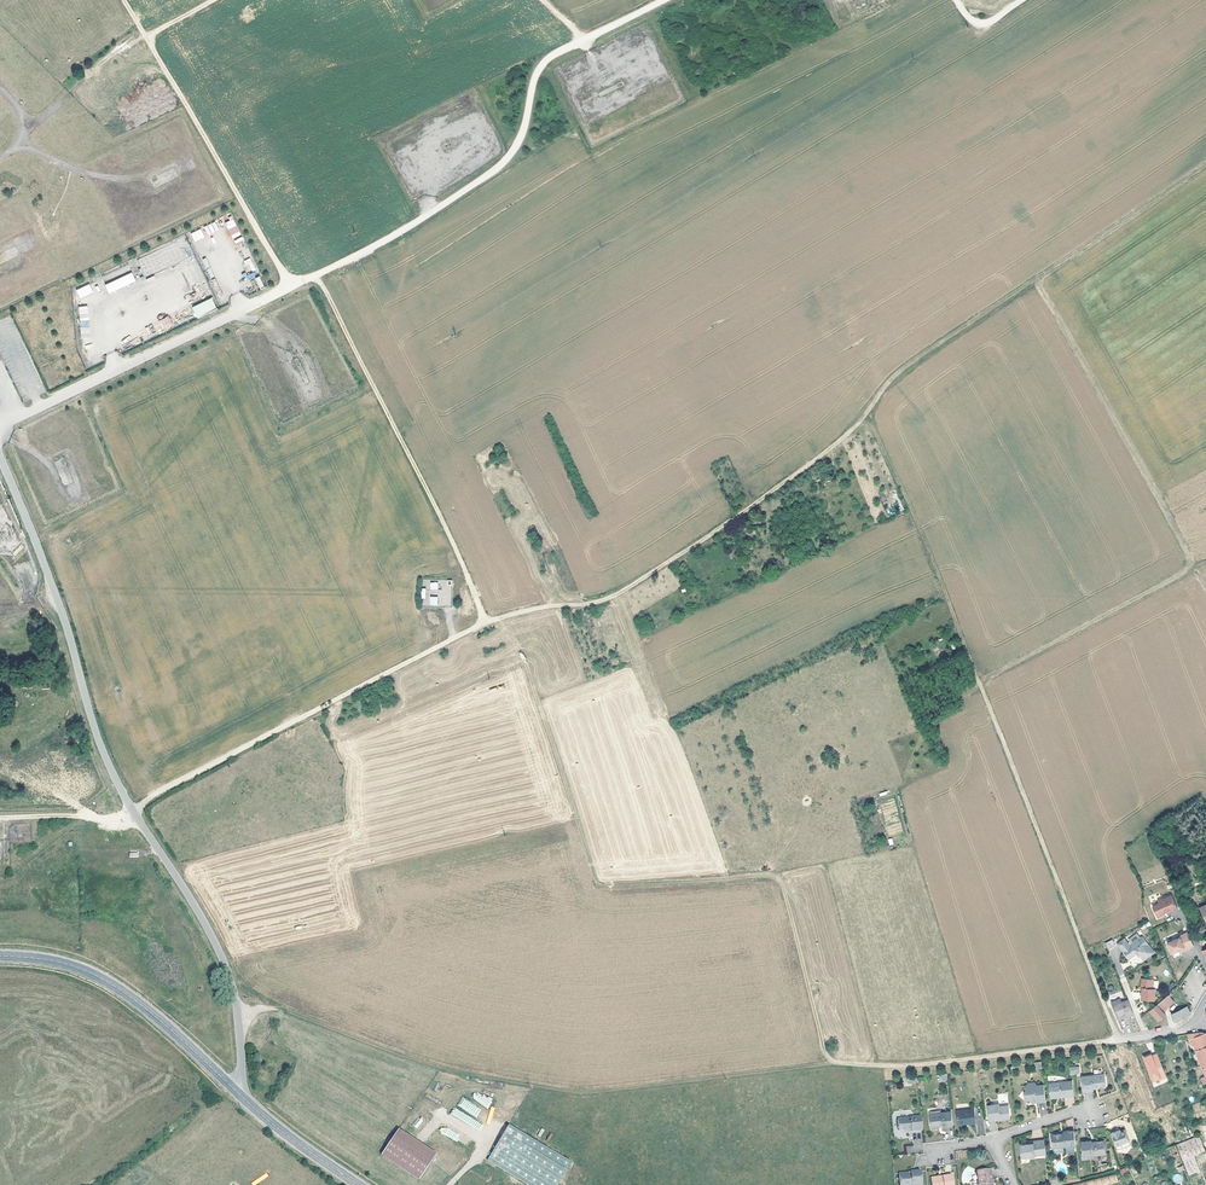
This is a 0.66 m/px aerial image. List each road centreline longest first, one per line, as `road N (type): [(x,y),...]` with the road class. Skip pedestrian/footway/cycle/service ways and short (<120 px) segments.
road 1 (track): [(860,419),(873,428),(920,537),(1119,1039),(879,1065),(829,1062),(780,877),(597,882),(520,649),(498,620)]
road 2 (track): [(131,810),(484,623),(615,596),(758,505),(860,419)]
road 3 (unclassified): [(0,459),(67,630),(103,752),(221,953),(238,1012),(241,1070),(233,1089)]
road 4 (track): [(829,1062),(588,1092),(466,1074),(282,1009),(238,1012)]
road 5 (track): [(860,419),(892,380),(936,344),(1205,164)]
road 6 (track): [(315,273),(430,498),(484,623)]
road 7 (track): [(246,307),(291,286),(124,0)]
road 8 (secondary): [(0,956),(95,975),(166,1024),(233,1089)]
road 9 (secondary): [(233,1089),(356,1184)]
road 10 (track): [(133,814),(0,819)]

